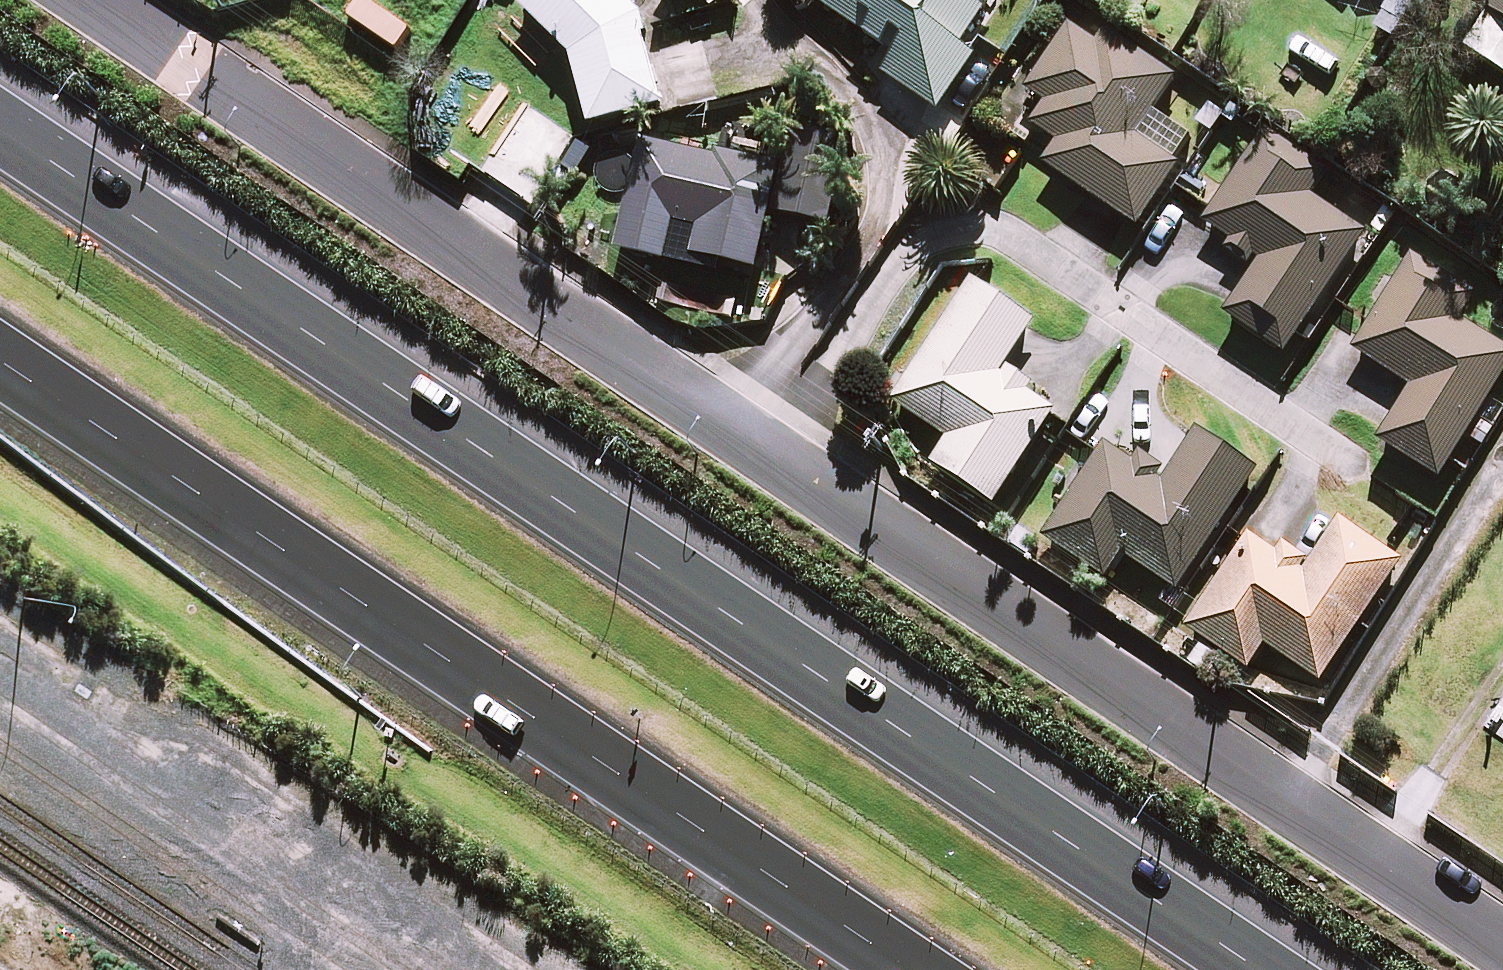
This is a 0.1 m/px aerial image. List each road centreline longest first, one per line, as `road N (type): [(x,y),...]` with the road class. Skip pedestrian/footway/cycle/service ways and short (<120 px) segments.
road 1 (residential): [(1502,949),(89,0)]
road 2 (motorway): [(0,117),(1292,969)]
road 3 (motorway): [(920,969),(0,354)]
road 4 (track): [(295,969),(302,924),(282,867),(0,675)]

